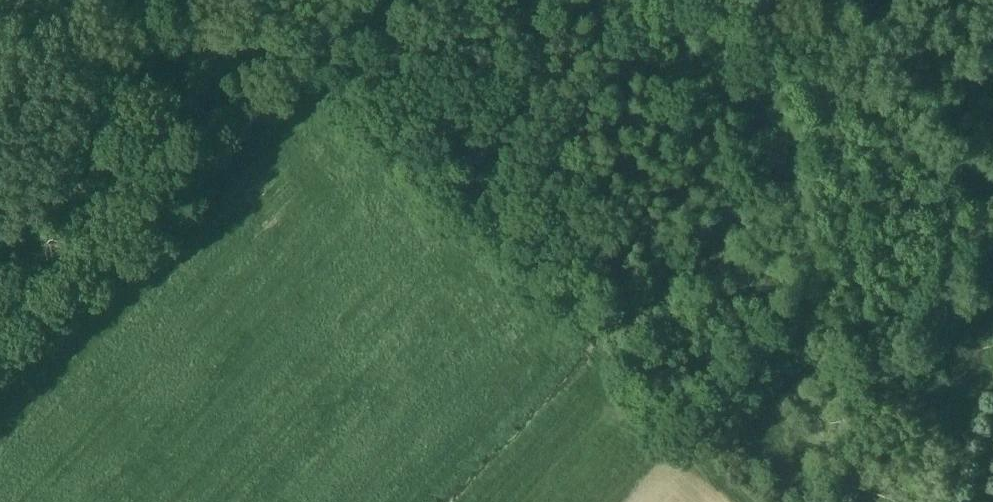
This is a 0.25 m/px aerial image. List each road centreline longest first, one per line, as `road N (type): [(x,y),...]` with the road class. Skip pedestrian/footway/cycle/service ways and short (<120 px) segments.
road 1 (track): [(304,91),(737,501)]
road 2 (track): [(304,91),(0,403)]
road 3 (track): [(386,0),(304,91)]

